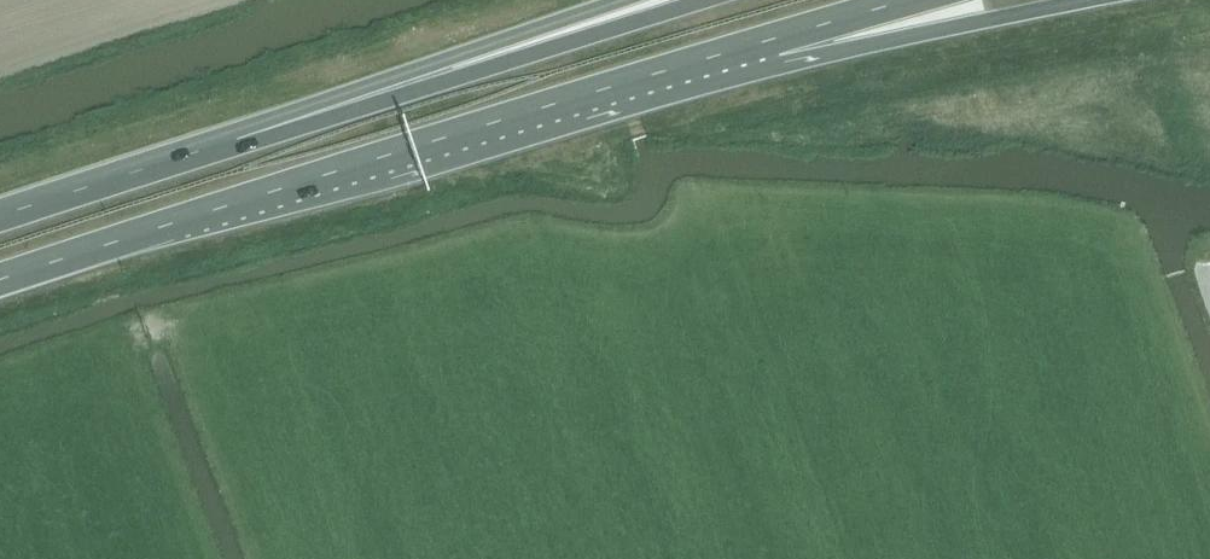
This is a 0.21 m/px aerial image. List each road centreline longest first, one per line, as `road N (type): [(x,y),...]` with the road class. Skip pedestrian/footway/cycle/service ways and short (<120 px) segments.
road 1 (trunk): [(0,280),(724,58)]
road 2 (trunk): [(702,0),(238,139)]
road 3 (trunk): [(633,0),(238,139)]
road 4 (trunk): [(724,58),(1079,0)]
road 5 (trunk): [(238,139),(0,217)]
road 6 (trunk): [(724,58),(914,0)]

